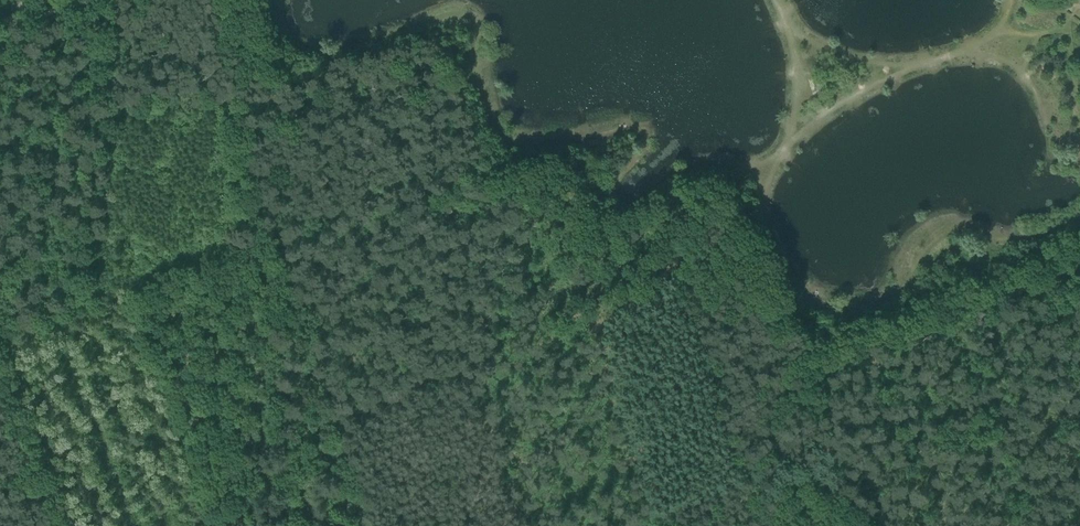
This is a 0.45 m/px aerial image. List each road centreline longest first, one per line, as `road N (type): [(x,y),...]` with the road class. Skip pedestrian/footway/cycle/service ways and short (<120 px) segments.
road 1 (track): [(248,0),(271,75),(233,89),(228,141),(249,214),(321,365),(326,389),(305,469),(309,525)]

